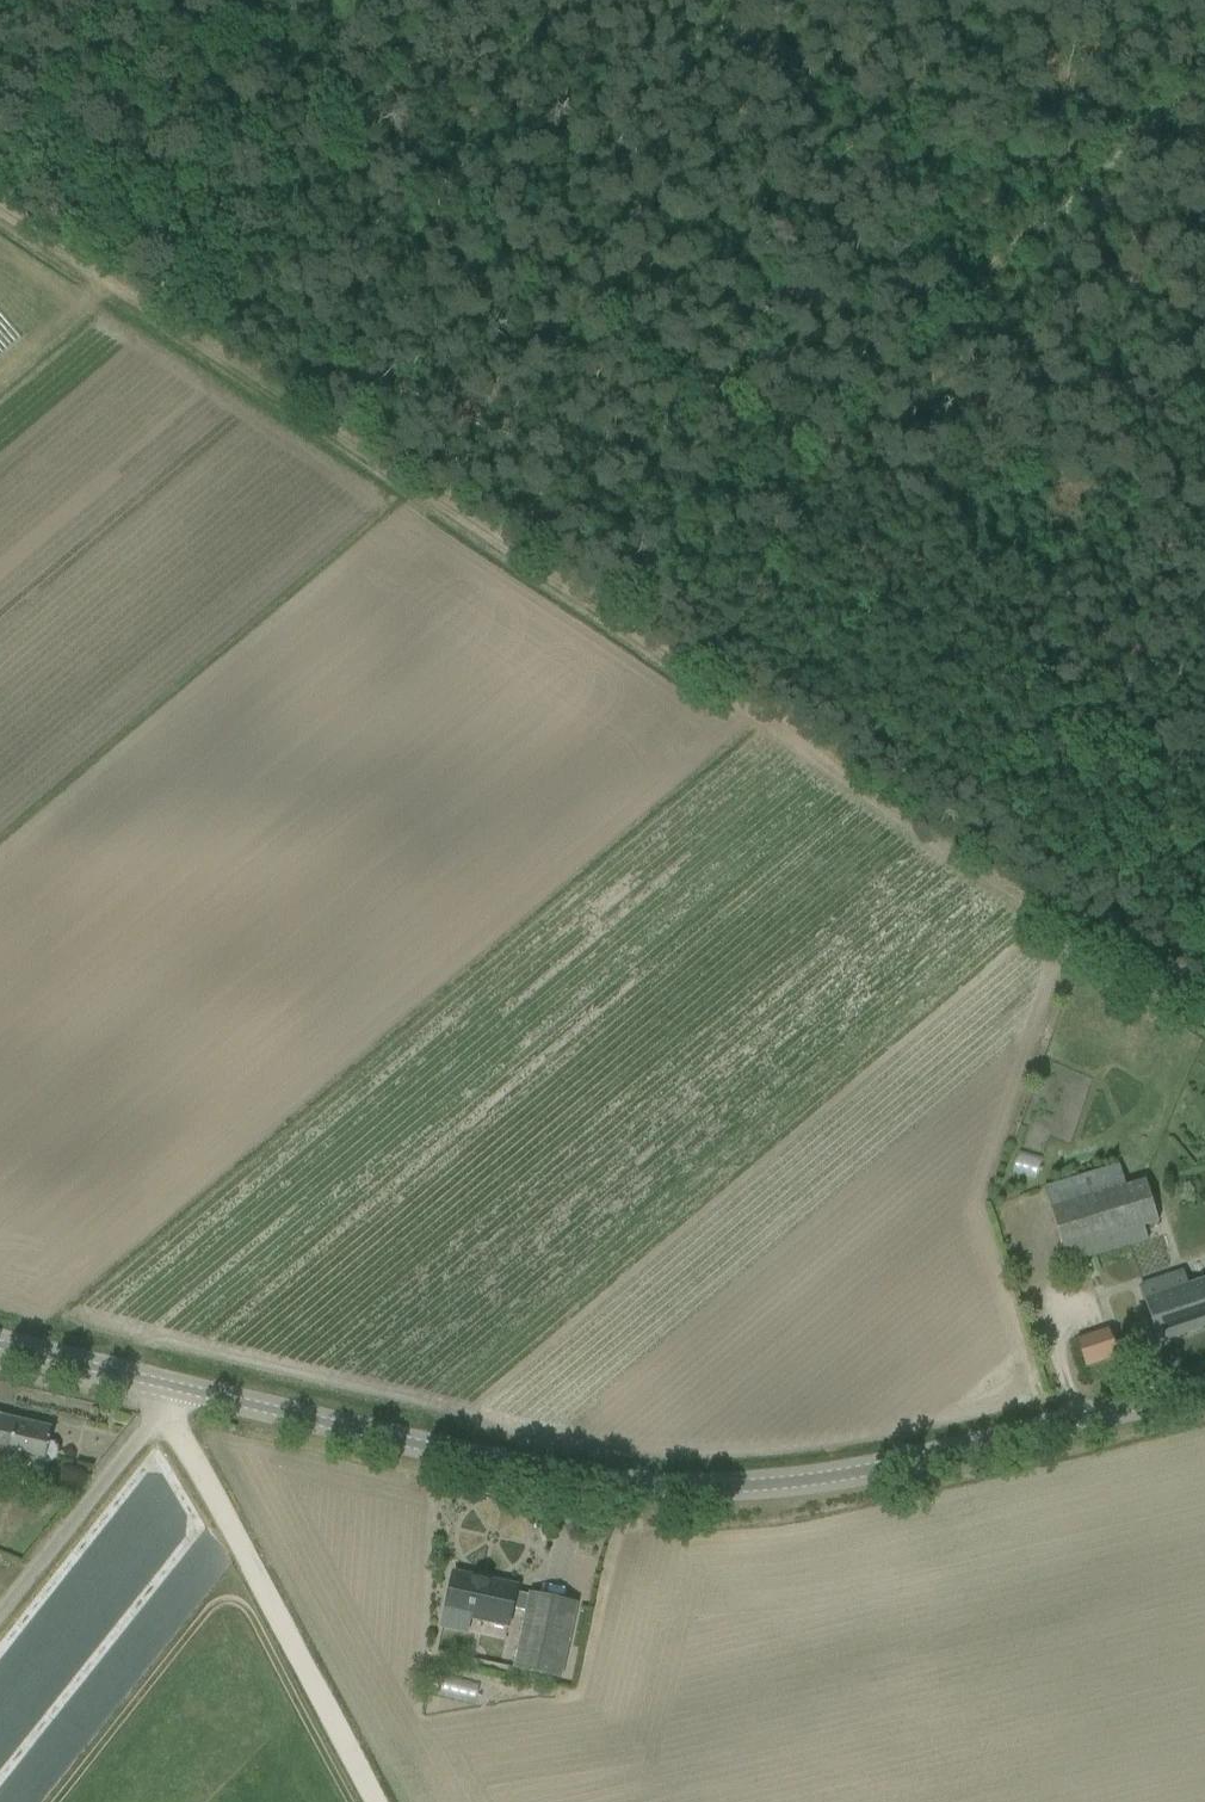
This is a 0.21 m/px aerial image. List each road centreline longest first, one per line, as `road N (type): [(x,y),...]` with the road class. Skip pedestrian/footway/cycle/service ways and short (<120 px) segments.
road 1 (track): [(0,217),(354,442),(1204,1012)]
road 2 (tertiary): [(168,1385),(590,1481),(709,1484),(804,1480),(1204,1385)]
road 3 (track): [(371,1801),(173,1422),(168,1385)]
road 4 (unclassified): [(0,1602),(168,1385)]
road 5 (tertiary): [(0,1344),(168,1385)]

